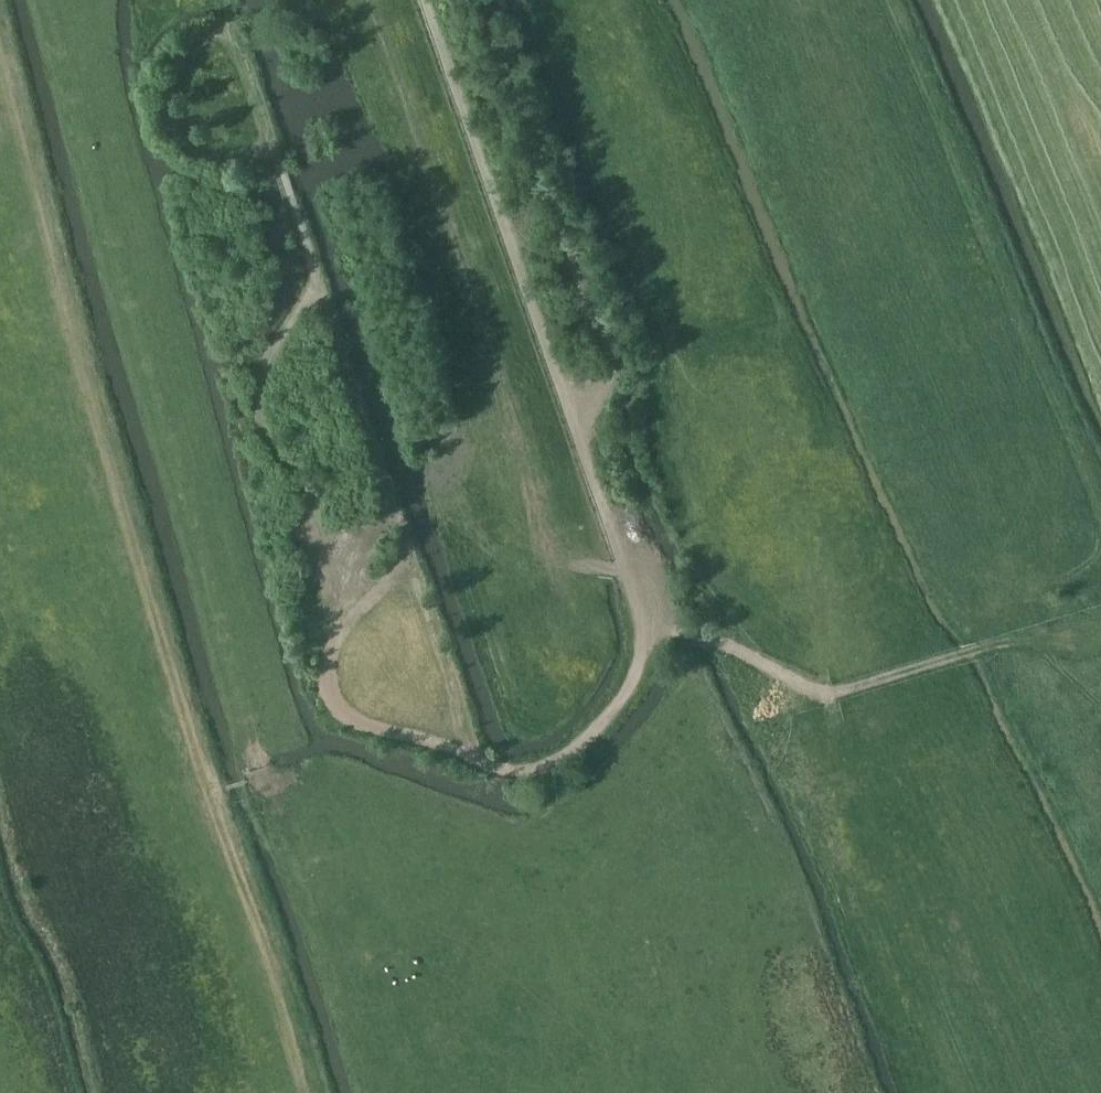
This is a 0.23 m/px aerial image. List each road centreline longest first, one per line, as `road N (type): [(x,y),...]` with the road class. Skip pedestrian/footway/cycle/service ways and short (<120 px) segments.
road 1 (track): [(472,756),(375,726),(333,699),(330,656),(404,537),(274,148),(236,162),(186,142),(166,115),(168,73),(198,39),(226,35),(247,51),(273,147)]
road 2 (track): [(0,32),(205,780),(303,1092)]
road 3 (track): [(976,650),(823,692),(645,625),(632,685),(552,757),(516,769),(472,756),(404,537)]
road 4 (track): [(645,625),(422,0)]
road 5 (track): [(879,0),(1100,485)]
road 6 (track): [(948,0),(1100,351)]
road 7 (track): [(976,650),(1100,619)]

